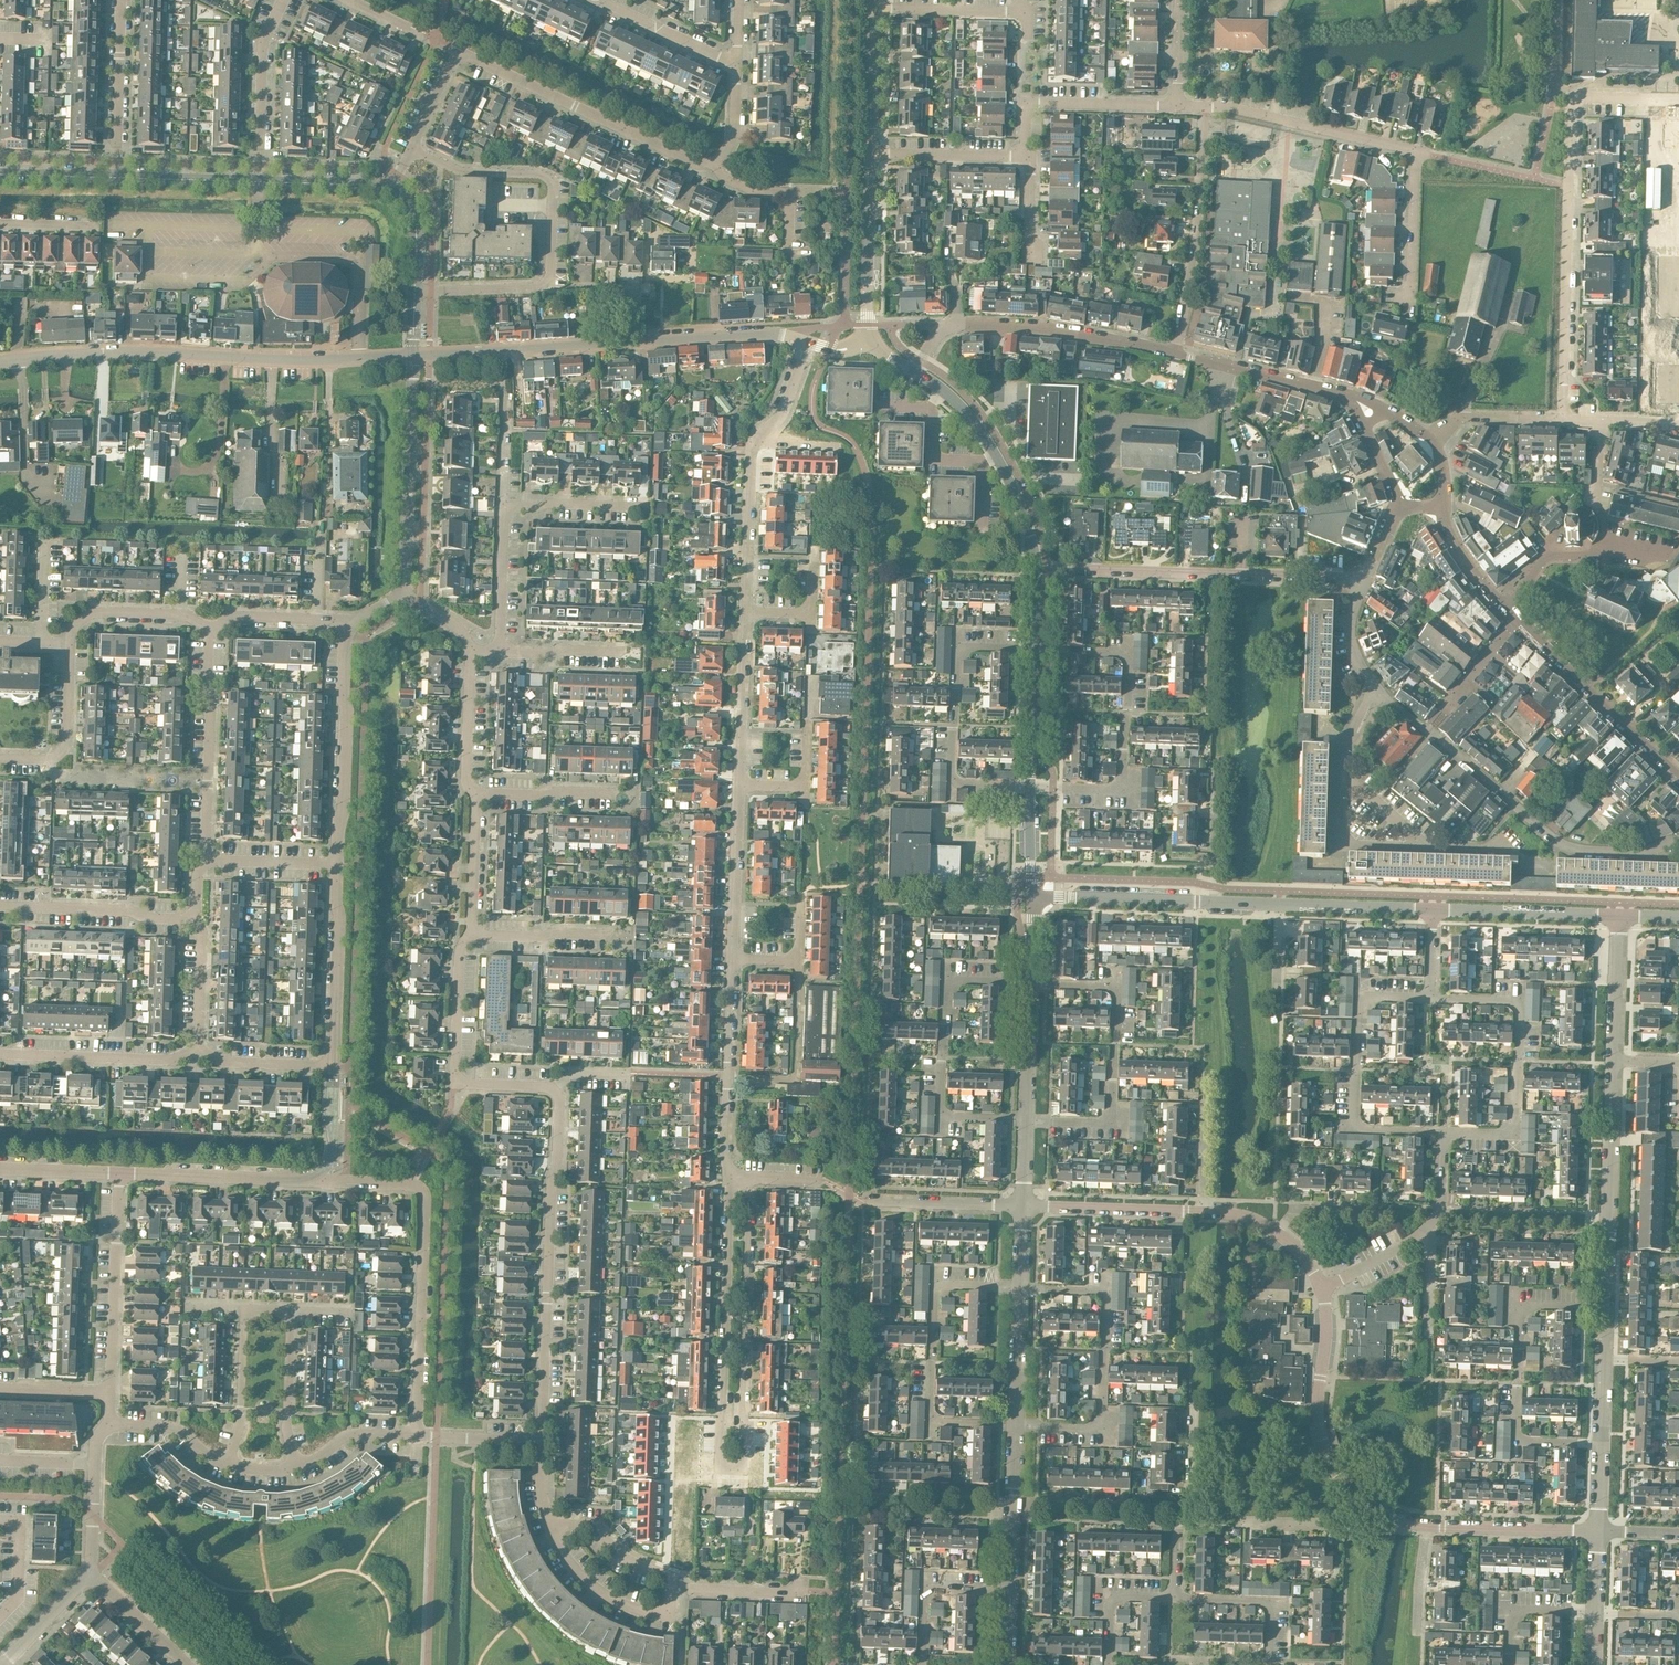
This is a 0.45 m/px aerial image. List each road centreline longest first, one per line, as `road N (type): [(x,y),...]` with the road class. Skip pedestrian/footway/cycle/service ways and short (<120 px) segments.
road 1 (residential): [(542,1440),(559,1097),(548,1086),(453,1083),(459,950),(466,935)]
road 2 (residential): [(1568,418),(1570,97),(1678,99)]
road 3 (residential): [(1178,106),(1226,108),(1416,150),(1411,298),(1386,298)]
road 4 (unclassified): [(0,361),(101,354),(414,357)]
road 5 (residential): [(805,1593),(677,1589),(666,1615),(626,1607),(562,1553),(541,1490),(542,1440)]
road 6 (residential): [(410,149),(459,54),(695,163),(714,161)]
road 7 (residential): [(415,289),(546,285),(552,182),(539,174),(457,171),(410,149)]
road 8 (residential): [(1678,839),(1635,853),(1561,845),(1378,691)]
road 9 (residential): [(417,1435),(424,1192),(410,1184),(319,1180)]
road 10 (residential): [(729,1174),(751,1177),(741,1481),(720,1481)]
road 11 (residential): [(1029,788),(1124,791),(1128,652),(1034,649)]
road 12 (residential): [(1036,570),(1359,584)]
road 13 (residential): [(1026,1121),(1111,1123),(1117,988),(1029,984)]
road 14 (residential): [(720,1481),(729,1174)]
road 15 (residential): [(1019,1288),(933,1287),(929,1422),(1015,1425)]
road 16 (residential): [(1015,1425),(1100,1428),(1103,1349),(1101,1289),(1019,1288)]
road 17 (residential): [(1029,984),(945,981),(942,1059),(941,1117),(1026,1121)]
road 18 (residential): [(1606,1307),(1523,1305),(1516,1440),(1602,1442)]
road 19 (residential): [(1034,649),(957,646),(953,725),(950,784),(1029,788)]
road 20 (residential): [(806,341),(780,417),(752,442),(745,611)]
road 21 (residential): [(1429,998),(1375,995),(1359,1004),(1353,1118),(1362,1129),(1446,1134)]
road 22 (residential): [(1446,1134),(1510,1134),(1519,1012),(1510,1000),(1429,998)]
road 23 (residential): [(1606,1307),(1616,1061)]
road 24 (residential): [(336,865),(352,622)]
road 25 (residential): [(1173,1599),(1177,1536),(1188,1511),(1328,1457)]
road 26 (residential): [(1176,352),(1198,227),(1205,117)]
road 27 (residential): [(406,594),(414,357)]
road 28 (residential): [(1176,352),(1002,324),(943,326)]
road 29 (residential): [(206,860),(214,628)]
road 30 (residential): [(1678,778),(1520,623)]
road 31 (residential): [(110,1393),(119,1174)]
road 32 (residential): [(1026,158),(1026,103),(1178,106)]
road 33 (residential): [(334,1066),(336,865)]
road 34 (residential): [(198,1049),(171,1060),(0,1053)]
road 35 (residential): [(119,1174),(319,1180)]
road 36 (residential): [(195,920),(0,904)]
road 37 (residential): [(1022,1205),(1216,1212)]
road 38 (residential): [(1506,607),(1550,557),(1596,554),(1614,544),(1671,557)]
road 39 (tertiary): [(1432,906),(1620,913)]
road 40 (residential): [(258,182),(262,41),(283,0)]
road 41 (residential): [(727,1076),(795,1078),(799,960)]
road 42 (tertiary): [(868,340),(871,154)]
road 43 (tertiary): [(1033,896),(1214,900)]
road 44 (residential): [(116,178),(121,0)]
road 45 (residential): [(739,784),(732,958)]
road 46 (residential): [(1345,394),(1176,352)]
road 47 (residential): [(633,341),(761,333),(806,341)]
road 48 (residential): [(0,758),(51,759),(67,746),(70,644)]
road 49 (residential): [(745,611),(739,784)]
road 50 (residential): [(1429,1526),(1599,1531)]
road 51 (residential): [(1328,1457),(1318,1410),(1323,1289)]
road 52 (residential): [(1009,1590),(1015,1425)]
road 53 (residential): [(1431,849),(1348,845),(1336,829),(1339,768)]
road 54 (residential): [(1009,1590),(925,1586),(923,1664)]
road 55 (residential): [(297,1468),(287,1428),(289,1309)]
road 56 (residential): [(1267,1664),(1267,1600),(1173,1599)]
road 57 (residential): [(244,1308),(239,1420),(225,1462)]
road 58 (residential): [(871,154),(1026,158)]
road 59 (residential): [(91,1573),(94,1443),(109,1424)]
road 60 (tertiary): [(1279,902),(1432,906)]
road 61 (residential): [(869,1201),(1022,1205)]
road 62 (residential): [(736,64),(599,0)]
road 63 (residential): [(1616,1061),(1620,913)]
road 64 (residential): [(1021,11),(873,7)]
road 65 (tertiary): [(871,154),(873,7)]
road 66 (residential): [(474,792),(463,775),(470,650)]
road 67 (residential): [(1432,440),(1459,416),(1568,418)]
road 68 (residential): [(500,651),(501,506)]
road 69 (residential): [(1214,900),(1220,756)]
road 70 (residential): [(1595,1610),(1508,1607),(1507,1664)]
road 71 (residential): [(466,935),(610,933)]
road 72 (residential): [(466,935),(474,792)]
road 73 (unclassified): [(258,182),(116,178)]
road 74 (residential): [(474,792),(616,790)]
road 75 (residential): [(334,1066),(223,1062),(198,1049)]
road 76 (tertiary): [(1029,788),(1034,649)]
road 77 (residential): [(1323,1289),(1274,1229),(1216,1212)]
road 78 (residential): [(1015,1425),(1019,1288)]
road 79 (residential): [(1026,1121),(1029,984)]
road 80 (residential): [(636,502),(501,506)]
road 81 (unclassified): [(391,191),(258,182)]
road 82 (residential): [(186,1664),(91,1573)]
road 83 (residential): [(1173,1599),(1108,1598),(1107,1664)]
road 84 (residential): [(70,644),(74,626),(92,613),(182,615)]
road 85 (residential): [(198,1049),(202,936),(195,920)]
road 86 (residential): [(206,860),(336,865)]
road 87 (residential): [(504,351),(633,341)]
road 88 (residential): [(417,1435),(342,1438),(297,1468)]
road 89 (residential): [(3,1664),(91,1573)]
road 90 (residential): [(225,1462),(185,1433),(109,1424)]
road 91 (residential): [(1323,1289),(1430,1224)]
road 92 (residential): [(542,1440),(417,1435)]
road 93 (residential): [(983,460),(932,459),(929,408),(941,389)]
road 94 (tertiary): [(1036,570),(1023,512),(996,454)]
road 95 (residential): [(1345,394),(1402,503)]
road 96 (residential): [(714,161),(720,175),(746,189),(824,193)]
road 97 (residential): [(1431,849),(1339,768)]

